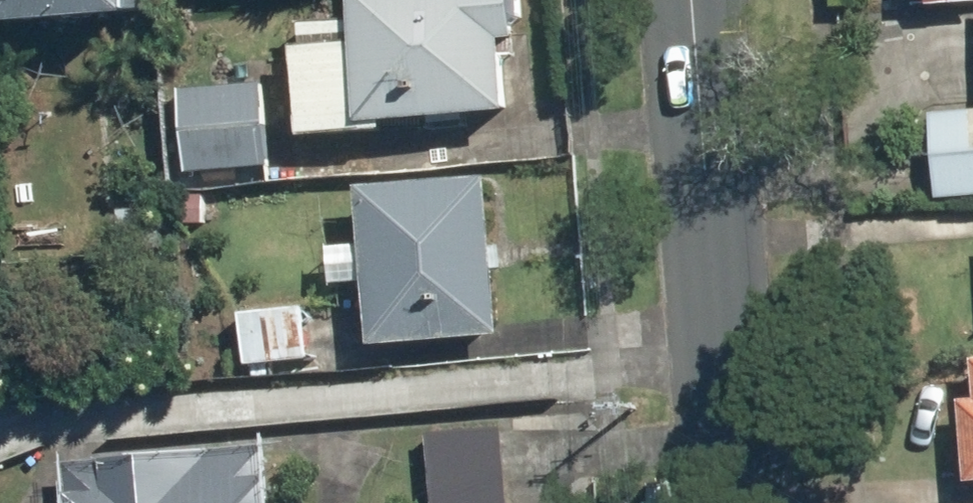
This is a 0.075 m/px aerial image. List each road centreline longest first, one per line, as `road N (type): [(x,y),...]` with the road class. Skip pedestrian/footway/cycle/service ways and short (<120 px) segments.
road 1 (tertiary): [(718,502),(674,0)]

